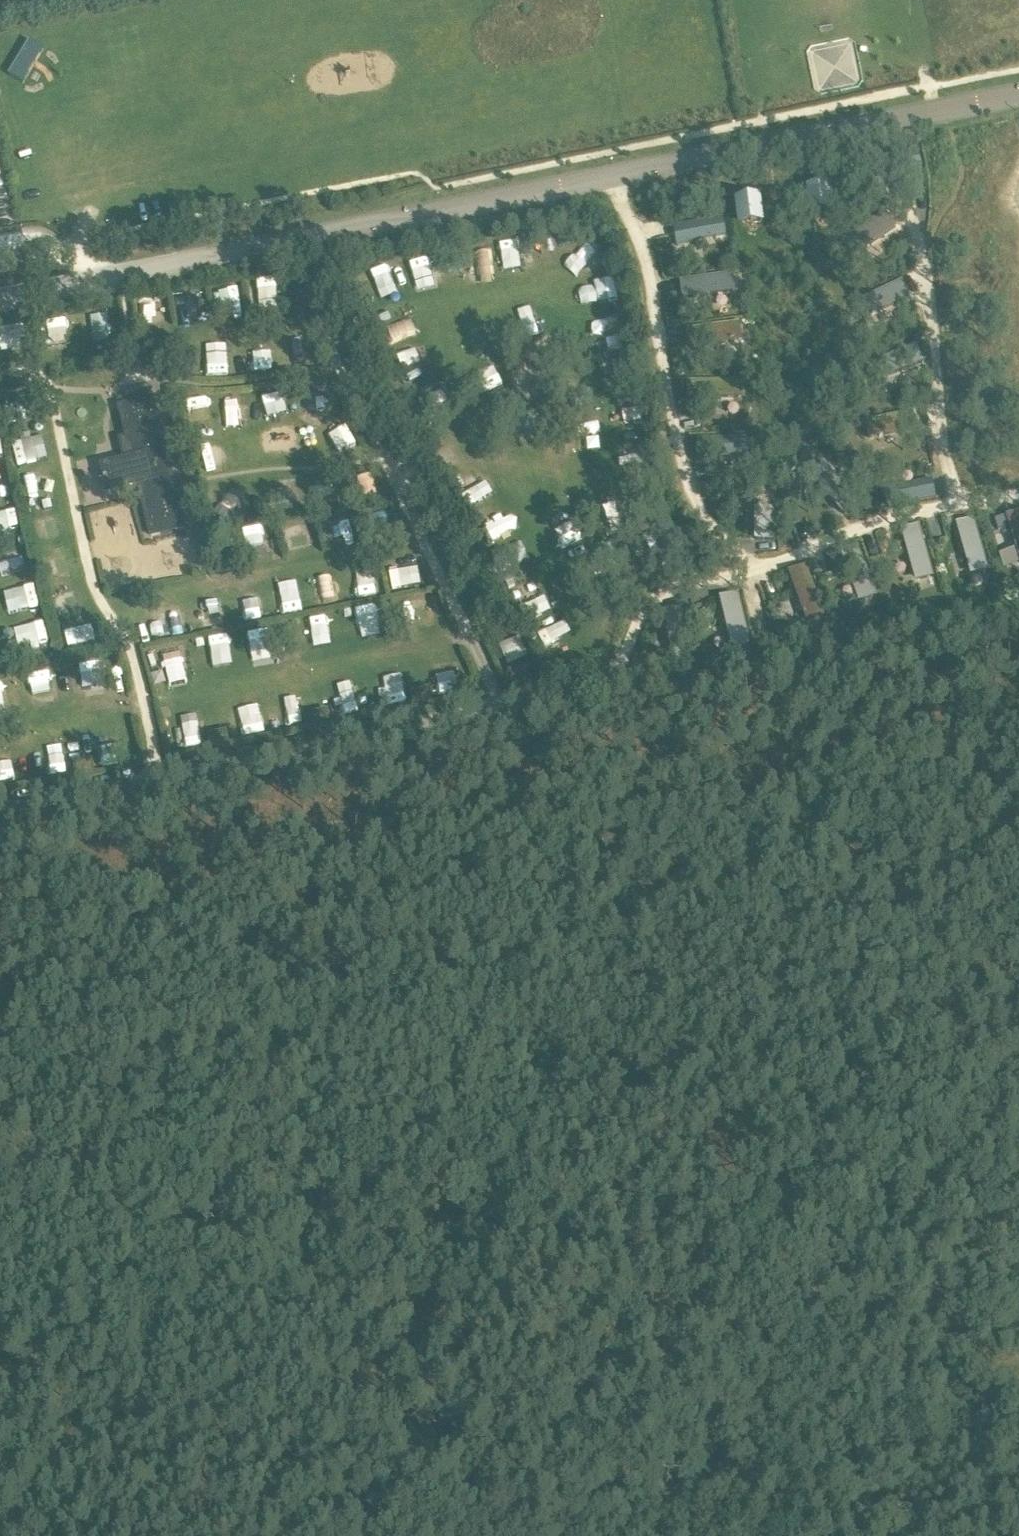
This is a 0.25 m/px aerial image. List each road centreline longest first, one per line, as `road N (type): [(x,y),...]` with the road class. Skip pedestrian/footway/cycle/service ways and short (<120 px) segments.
road 1 (track): [(48,387),(100,600),(127,632),(174,772)]
road 2 (track): [(338,374),(509,704)]
road 3 (track): [(100,600),(428,542)]
road 4 (track): [(747,568),(952,505),(1018,497)]

